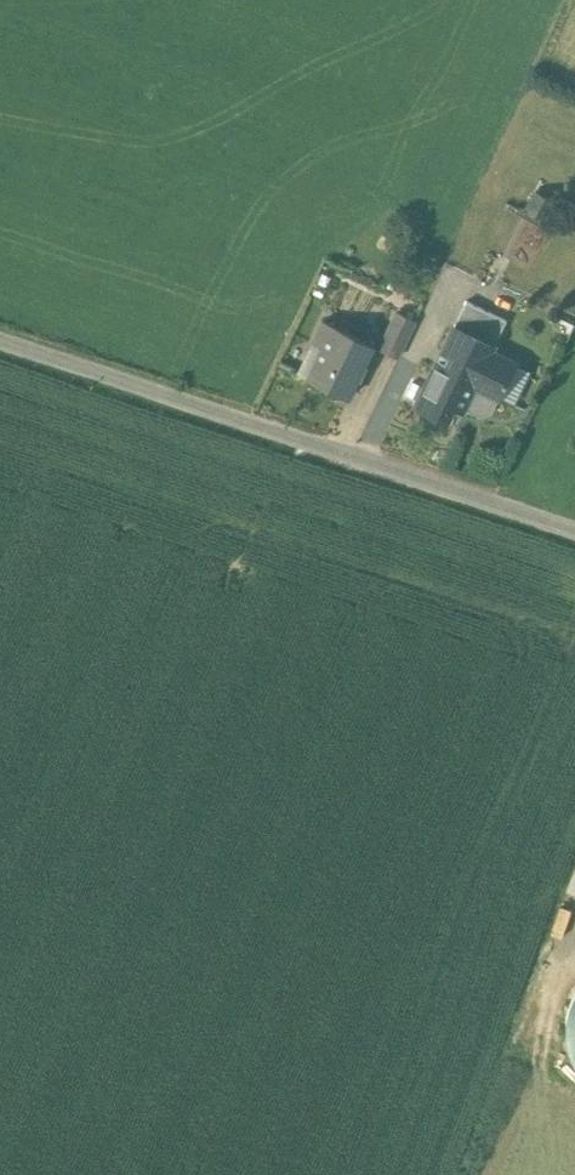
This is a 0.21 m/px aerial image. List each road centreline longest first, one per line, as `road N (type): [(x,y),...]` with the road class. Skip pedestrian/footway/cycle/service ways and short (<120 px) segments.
road 1 (unclassified): [(574,529),(0,340)]

